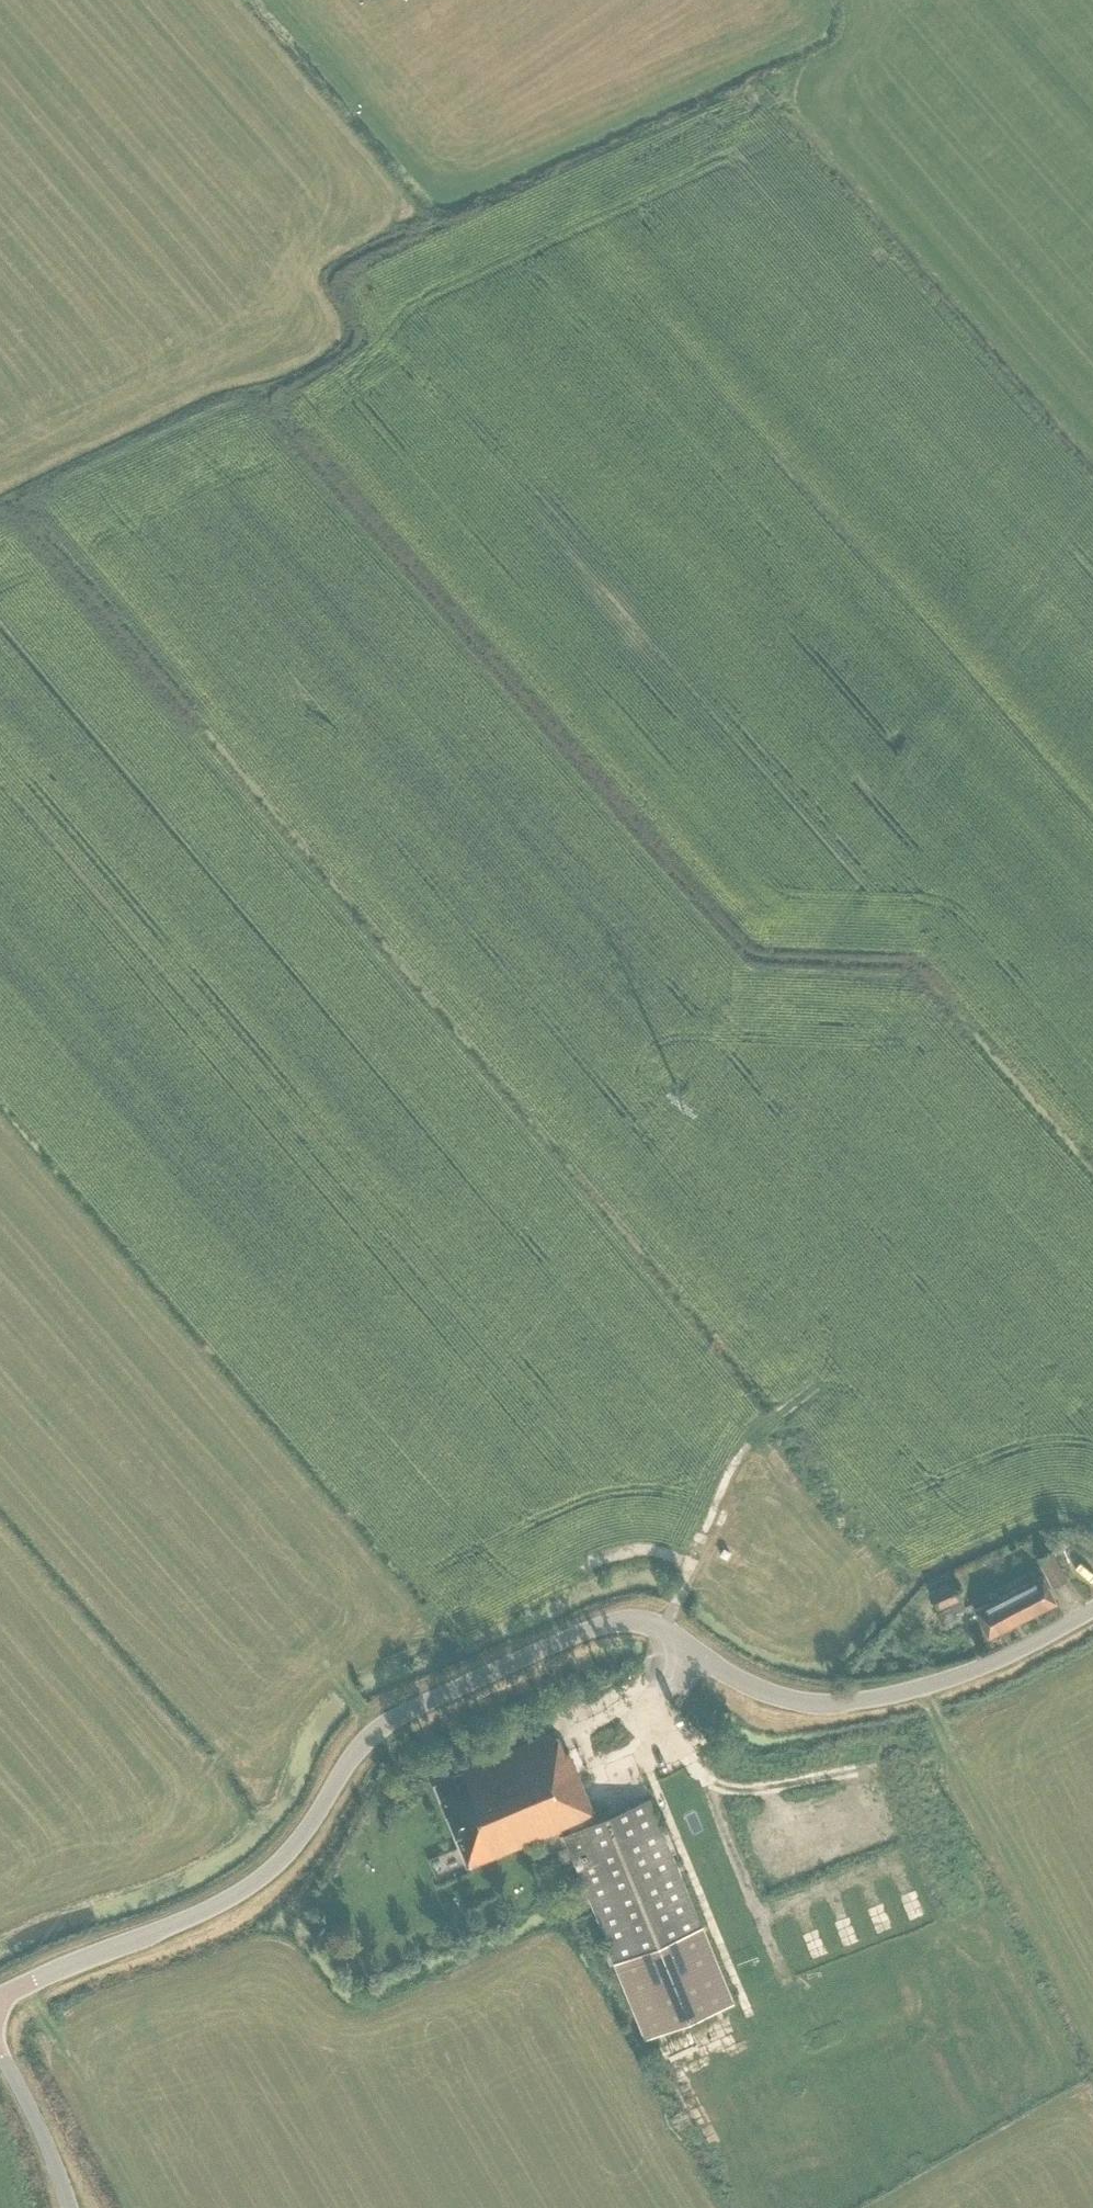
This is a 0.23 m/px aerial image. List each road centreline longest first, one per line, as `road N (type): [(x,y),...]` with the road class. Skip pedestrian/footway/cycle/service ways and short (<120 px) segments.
road 1 (unclassified): [(0,1996),(233,1897),(286,1855),(356,1752),(387,1725),(603,1627),(665,1631),(786,1699),(848,1702),(954,1678),(1092,1609)]
road 2 (unclassified): [(63,2207),(0,2052)]

